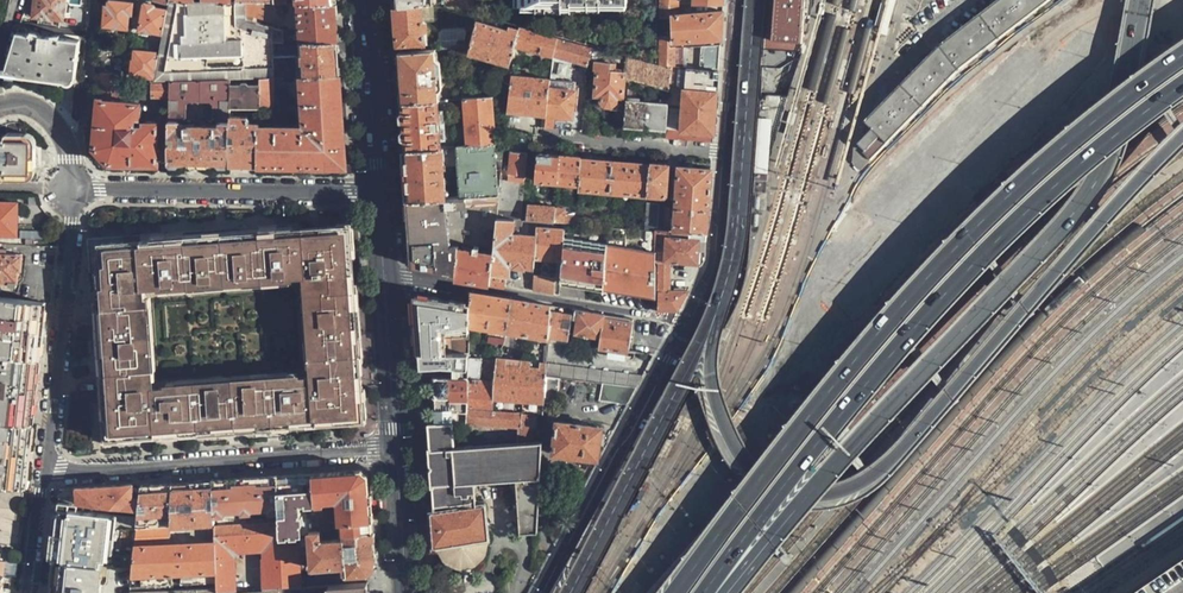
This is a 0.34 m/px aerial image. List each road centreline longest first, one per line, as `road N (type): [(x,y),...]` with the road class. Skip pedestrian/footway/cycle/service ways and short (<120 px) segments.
road 1 (trunk): [(722,295),(712,385),(743,462),(784,495),(842,494),(894,460),(1182,138)]
road 2 (trunk): [(727,592),(831,472),(1054,246),(1099,187),(1120,134),(1145,0)]
road 3 (trunk): [(1182,58),(1007,198),(937,271),(805,423),(679,592)]
road 4 (trunk): [(707,592),(825,435),(954,287),(1094,154),(1182,87)]
road 5 (residential): [(42,472),(396,447)]
road 6 (trunk): [(722,295),(577,592)]
road 7 (residential): [(692,320),(384,278)]
road 8 (residential): [(72,192),(378,193)]
road 9 (trunk): [(757,0),(733,253),(722,295)]
road 10 (residential): [(72,192),(42,472)]
road 11 (tertiary): [(562,560),(692,320)]
road 12 (primary): [(366,0),(378,193)]
road 13 (residential): [(729,152),(546,136)]
road 14 (tertiary): [(692,320),(722,246),(729,152)]
road 15 (primary): [(384,278),(396,447)]
road 16 (tertiary): [(729,152),(740,0)]
road 17 (primary): [(396,447),(406,592)]
road 18 (residential): [(3,107),(21,105),(59,127),(70,145),(72,192)]
road 19 (residential): [(42,472),(29,592)]

